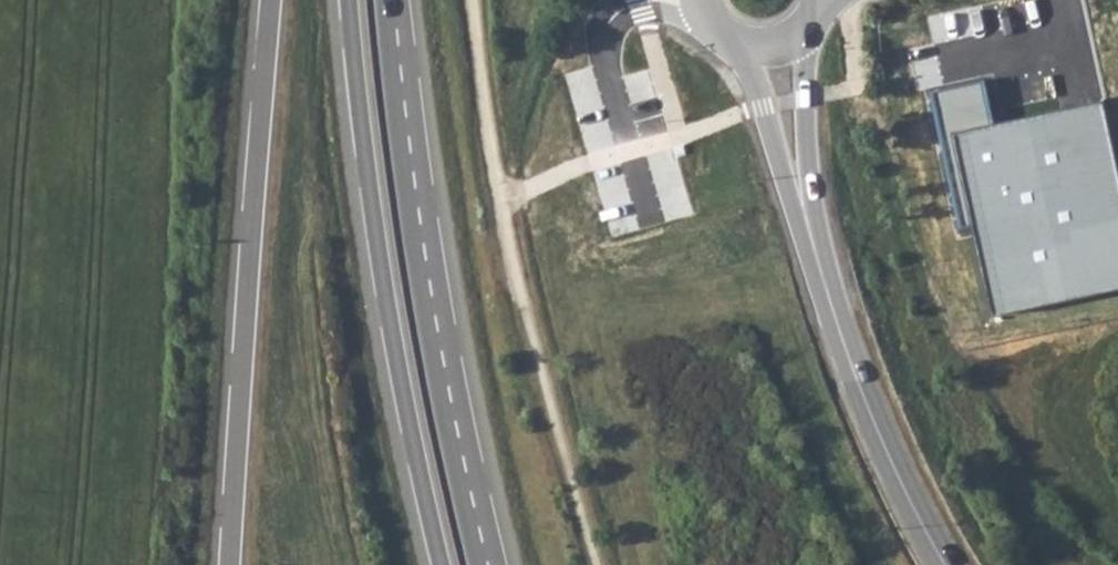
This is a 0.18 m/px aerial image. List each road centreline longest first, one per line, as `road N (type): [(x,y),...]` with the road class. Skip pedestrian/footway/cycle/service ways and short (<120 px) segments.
road 1 (primary): [(479,564),(414,242),(386,0)]
road 2 (primary): [(350,0),(385,293),(441,564)]
road 3 (primary): [(273,0),(233,564)]
road 4 (secondary): [(944,564),(880,439),(828,302),(768,46)]

